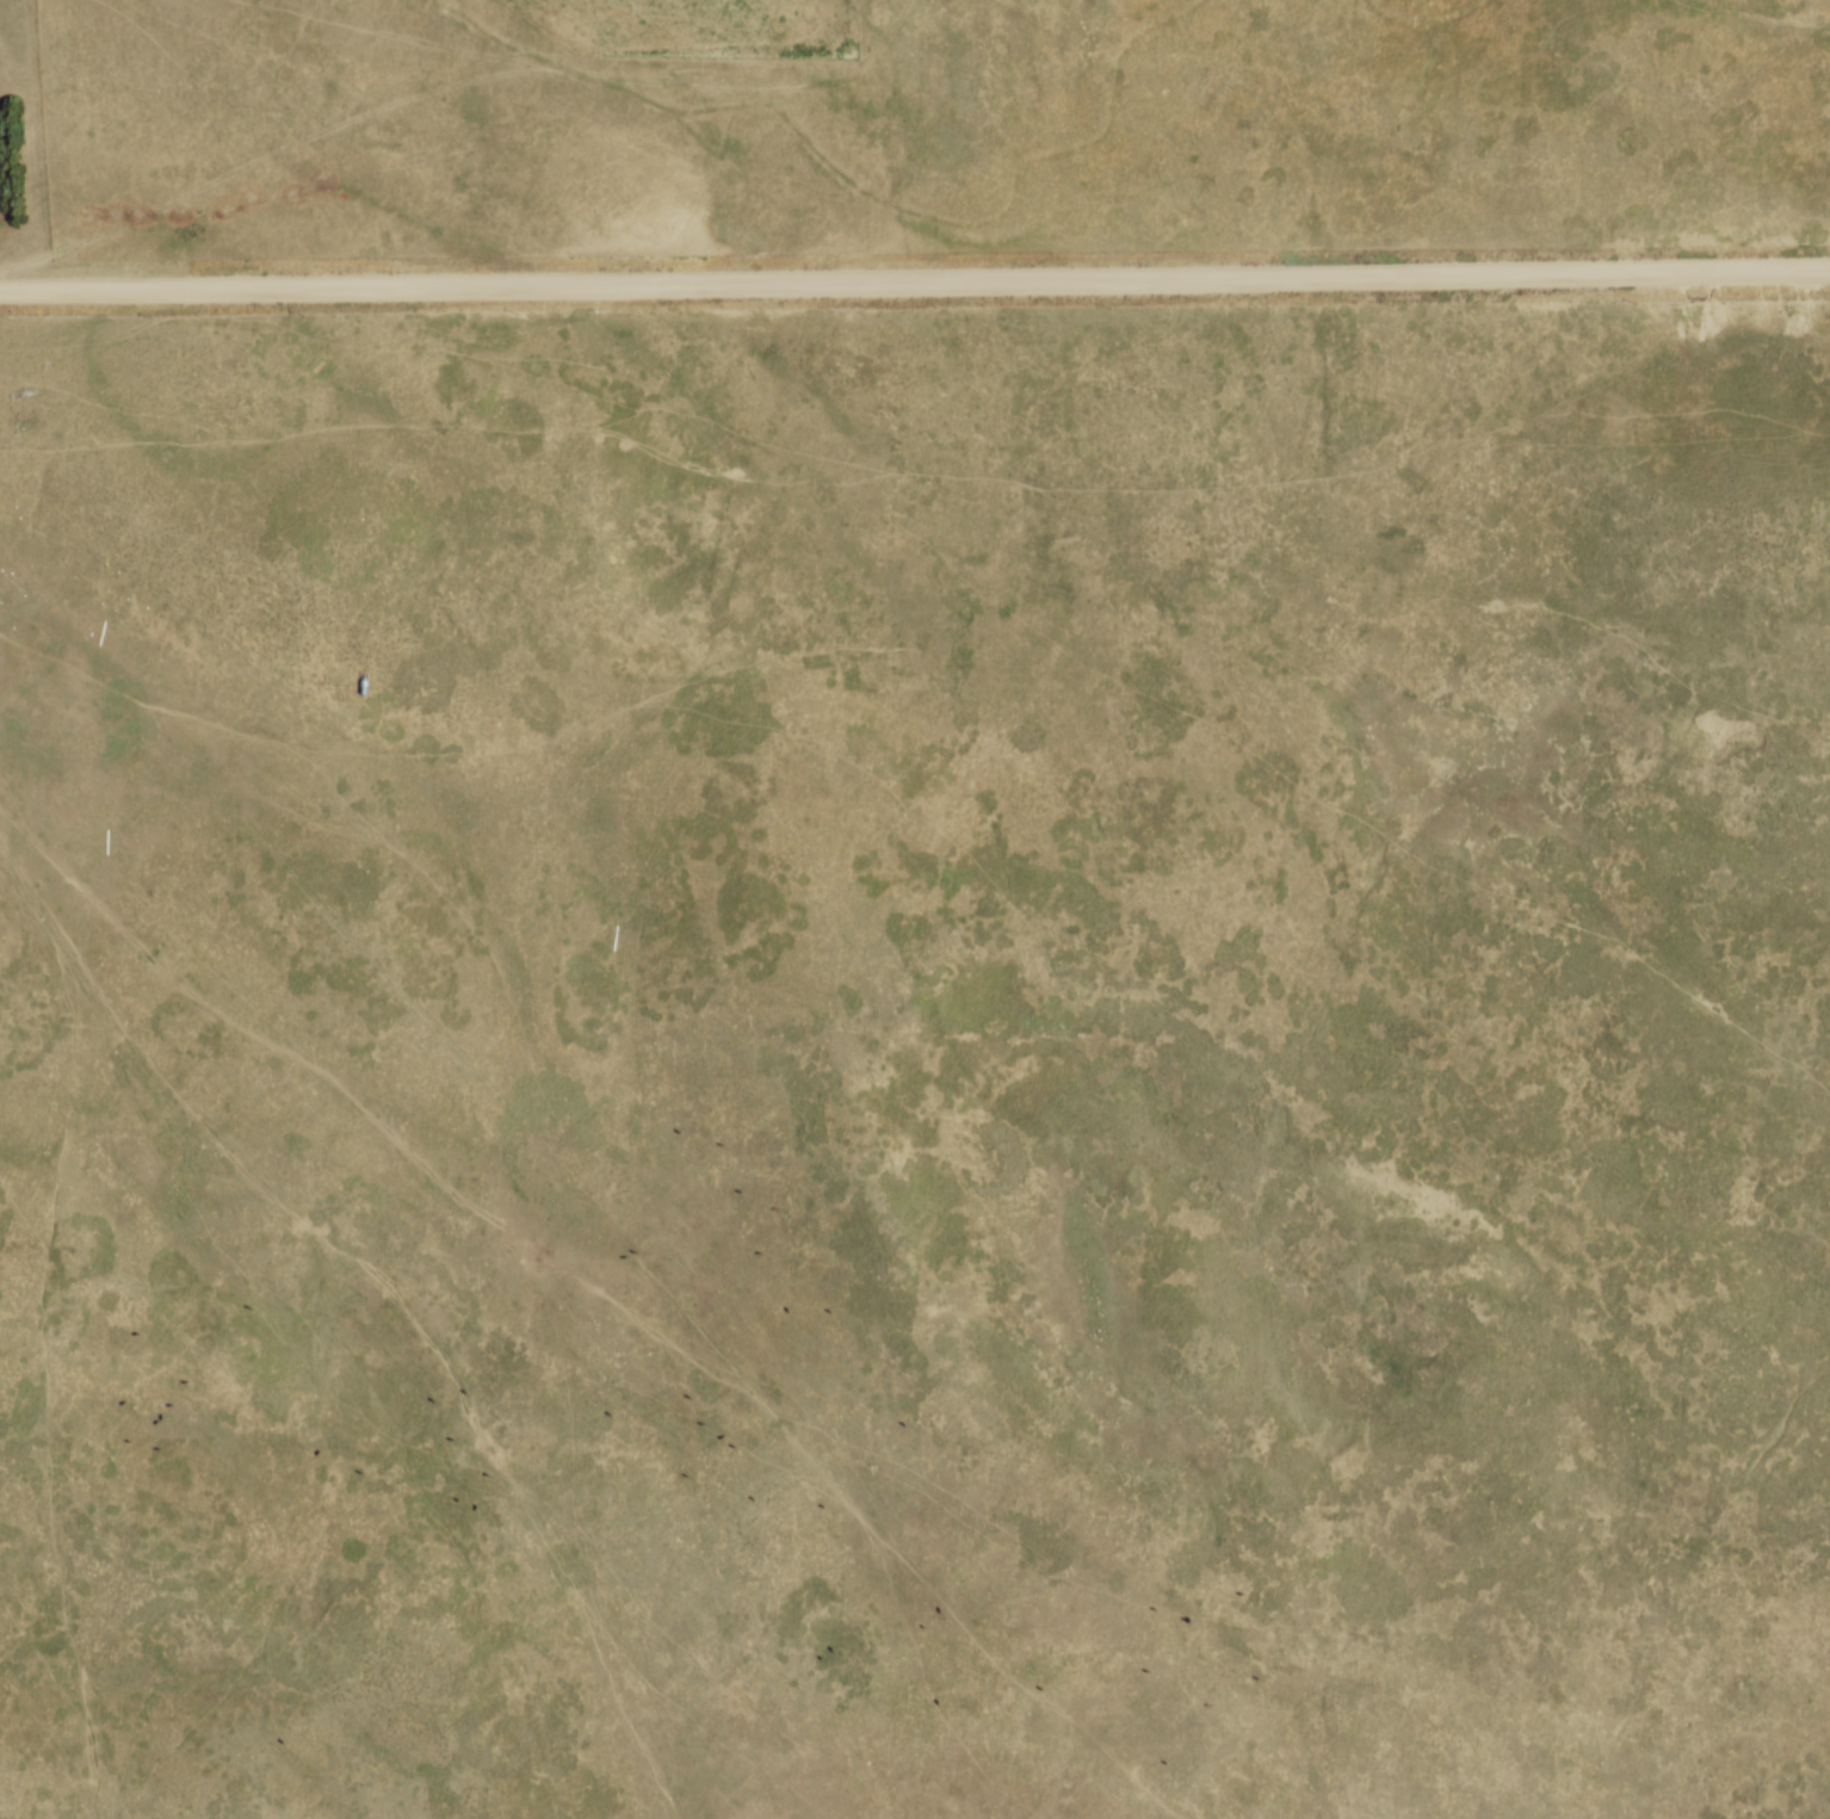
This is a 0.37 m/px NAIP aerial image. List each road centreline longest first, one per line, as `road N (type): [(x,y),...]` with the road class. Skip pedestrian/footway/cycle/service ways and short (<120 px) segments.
road 1 (residential): [(1829,276),(0,298)]

